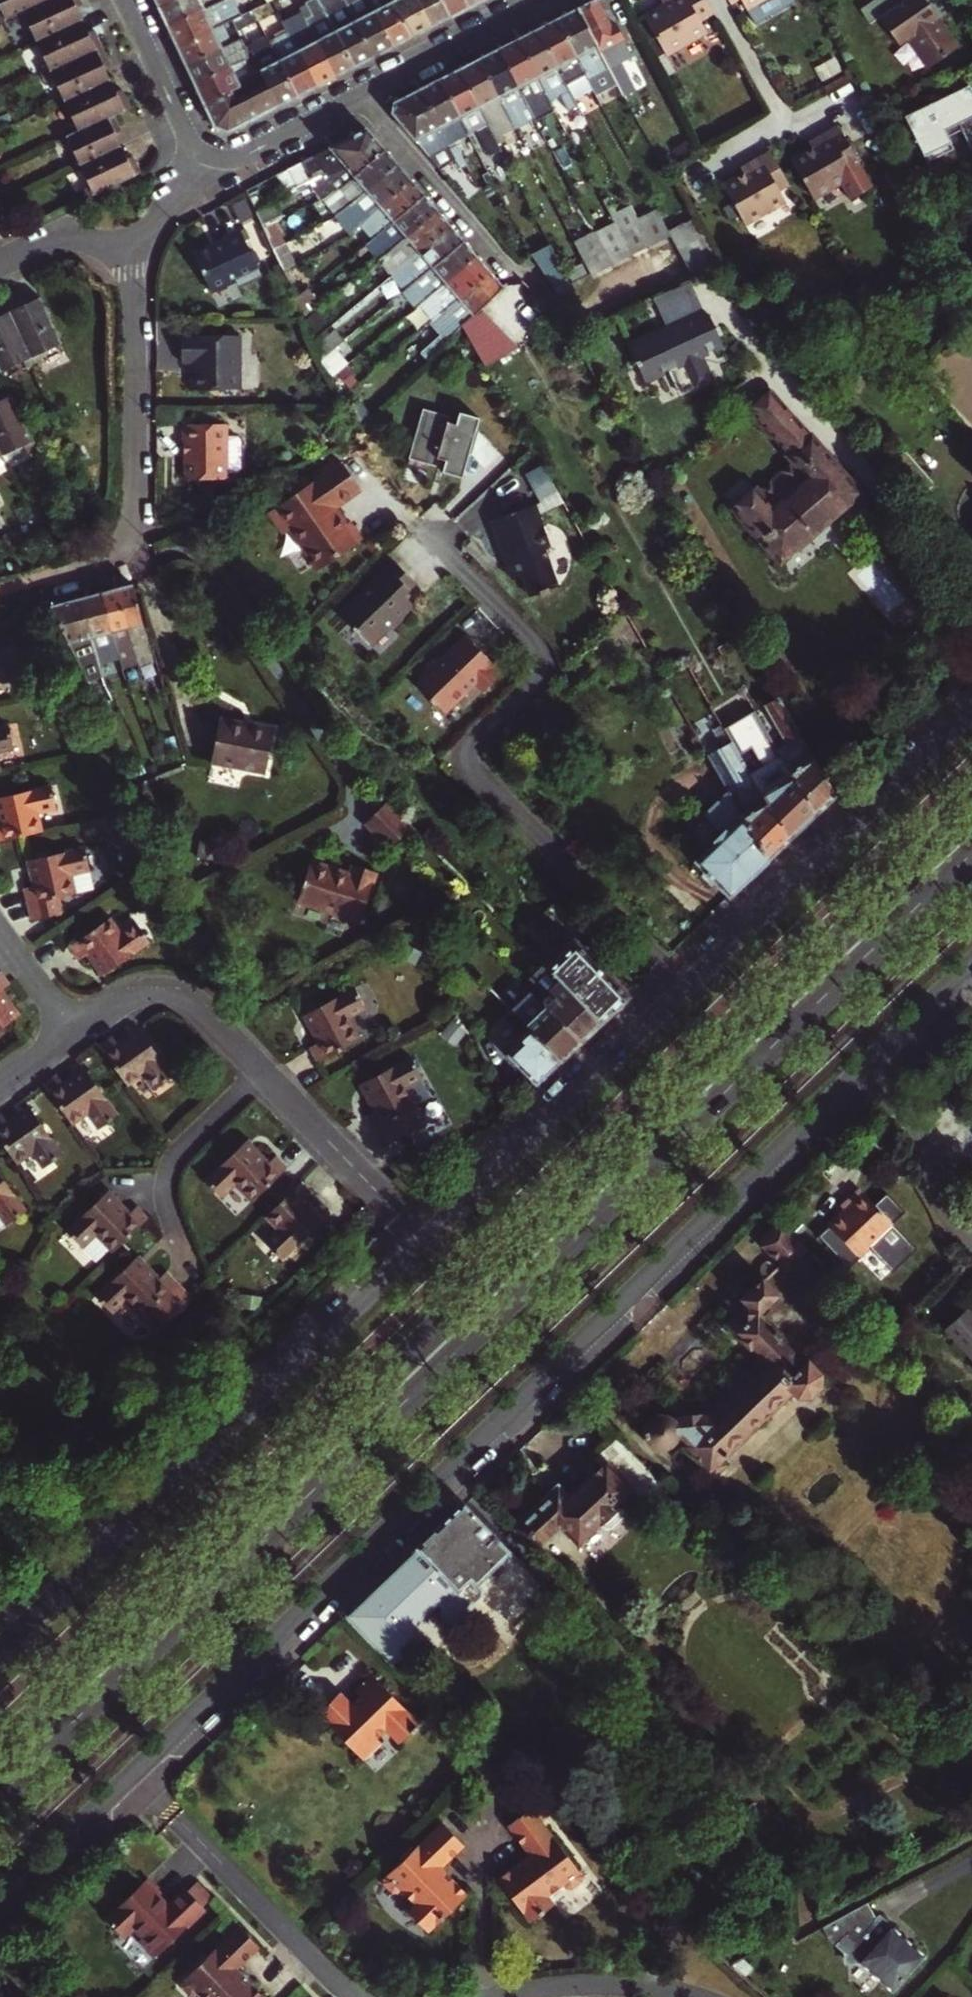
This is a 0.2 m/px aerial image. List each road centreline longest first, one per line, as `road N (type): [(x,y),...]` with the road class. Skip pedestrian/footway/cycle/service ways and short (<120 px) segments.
road 1 (primary): [(0,1792),(971,853)]
road 2 (primary): [(971,809),(0,1743)]
road 3 (tertiary): [(135,1774),(866,1069)]
road 4 (tertiary): [(971,712),(425,1241)]
road 5 (tertiary): [(425,1241),(0,1653)]
road 6 (residential): [(76,1028),(136,991),(187,999),(425,1241)]
road 7 (residential): [(7,588),(98,562),(128,535),(135,498),(138,248)]
road 8 (residential): [(135,1774),(356,1996)]
road 9 (residential): [(361,96),(513,276)]
road 10 (residential): [(866,1069),(918,1126),(955,1219),(971,1240)]
road 11 (residential): [(361,96),(539,0)]
road 12 (residential): [(499,1996),(592,1982),(693,1996)]
road 13 (tertiary): [(0,1902),(135,1774)]
road 14 (residential): [(201,151),(245,157),(361,96)]
road 15 (residential): [(124,0),(201,151)]
road 16 (residential): [(486,1996),(491,1834)]
road 17 (tertiary): [(866,1069),(971,967)]
road 18 (residential): [(138,248),(56,239),(0,261)]
road 19 (residential): [(0,924),(76,1028)]

